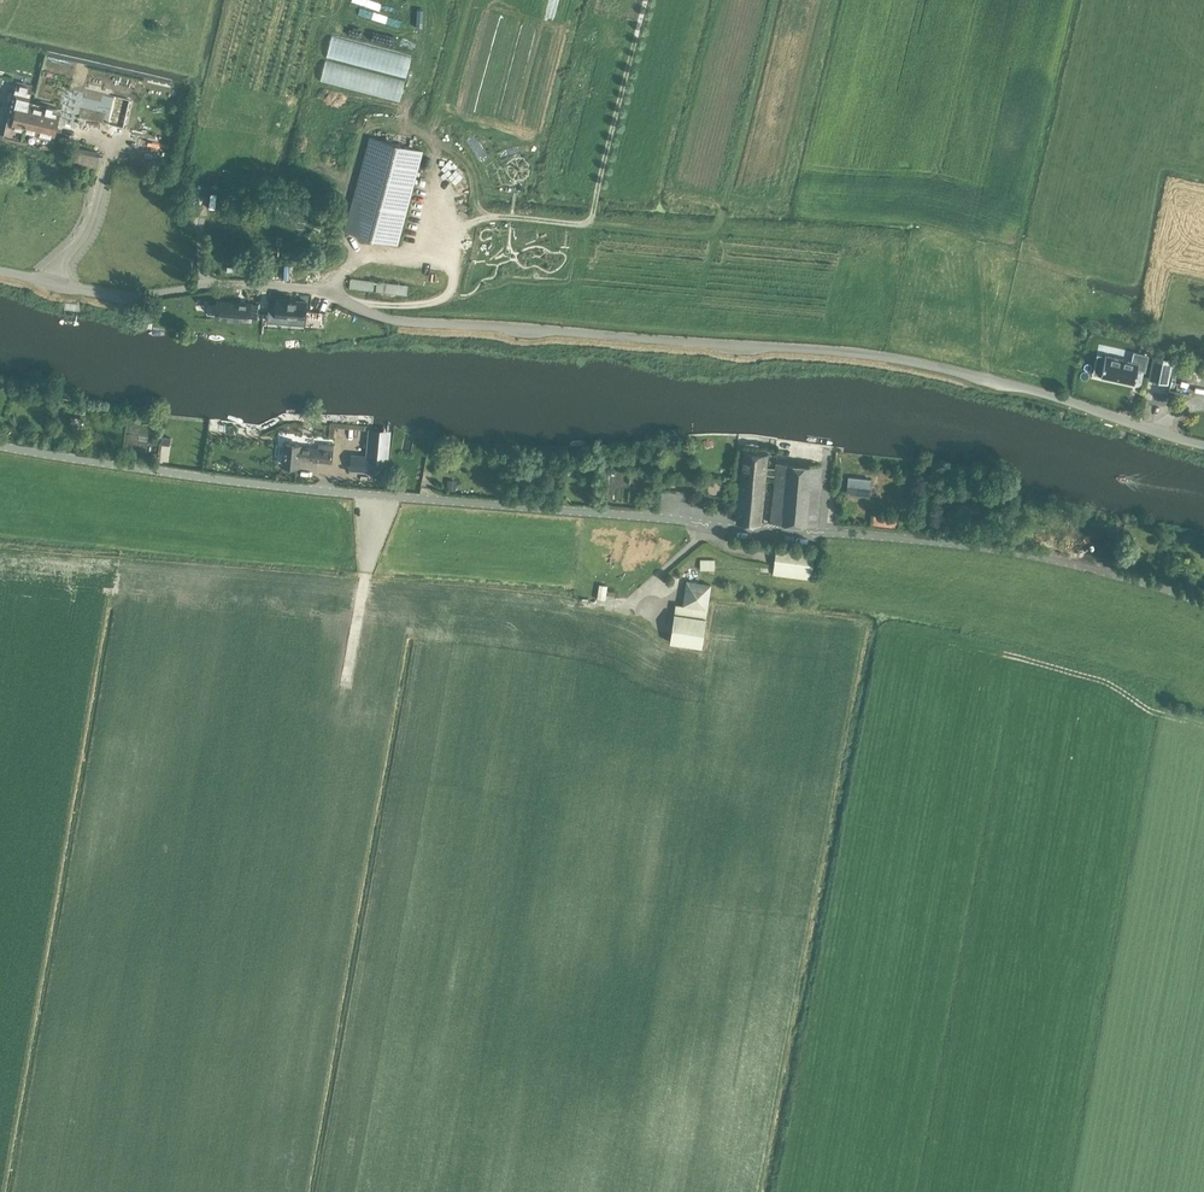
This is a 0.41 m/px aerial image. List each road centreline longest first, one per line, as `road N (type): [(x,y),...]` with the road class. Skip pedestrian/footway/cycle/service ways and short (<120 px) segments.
road 1 (tertiary): [(1203,444),(1004,383),(855,353),(396,321),(329,292),(248,282),(126,298),(0,270)]
road 2 (unclassified): [(1203,605),(1078,564),(955,543),(310,490),(0,446)]
road 3 (track): [(1203,726),(1150,710),(1108,682),(1004,654)]

